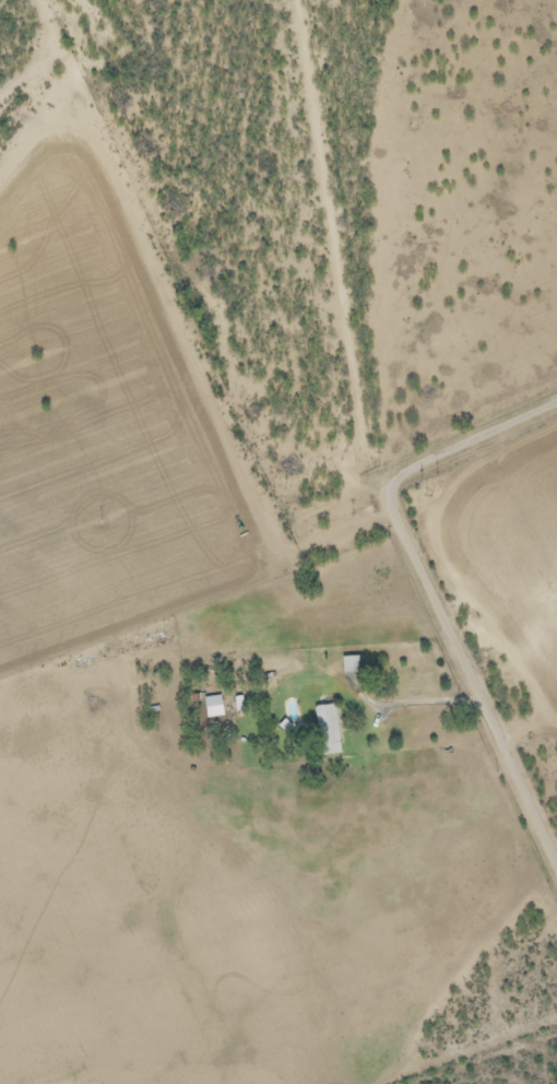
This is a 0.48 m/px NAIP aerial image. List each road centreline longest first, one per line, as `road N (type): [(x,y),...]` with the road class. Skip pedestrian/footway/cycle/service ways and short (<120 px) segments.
road 1 (residential): [(0,89),(52,51),(70,63),(346,659),(378,700),(486,705)]
road 2 (residential): [(486,705),(398,517),(394,492),(430,459),(556,401)]
road 3 (residential): [(556,861),(486,705)]

